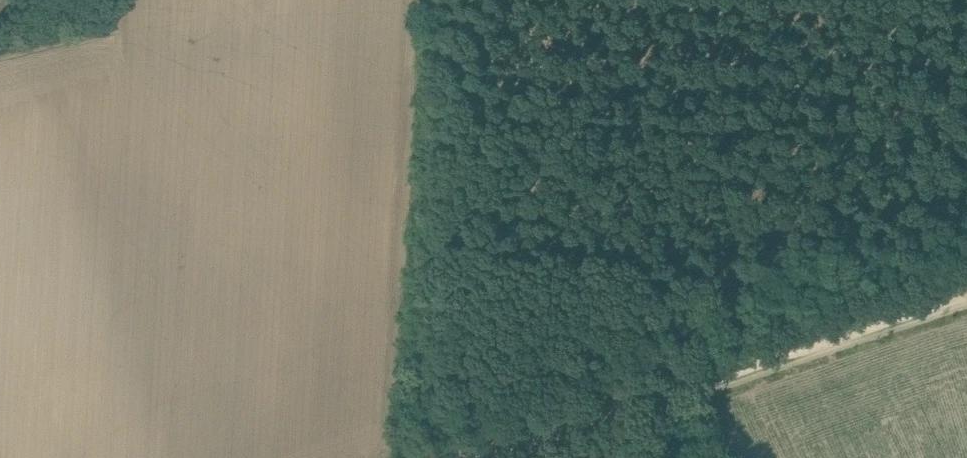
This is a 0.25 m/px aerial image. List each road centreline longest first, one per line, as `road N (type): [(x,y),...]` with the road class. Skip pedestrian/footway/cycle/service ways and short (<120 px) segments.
road 1 (track): [(471,457),(966,293)]

